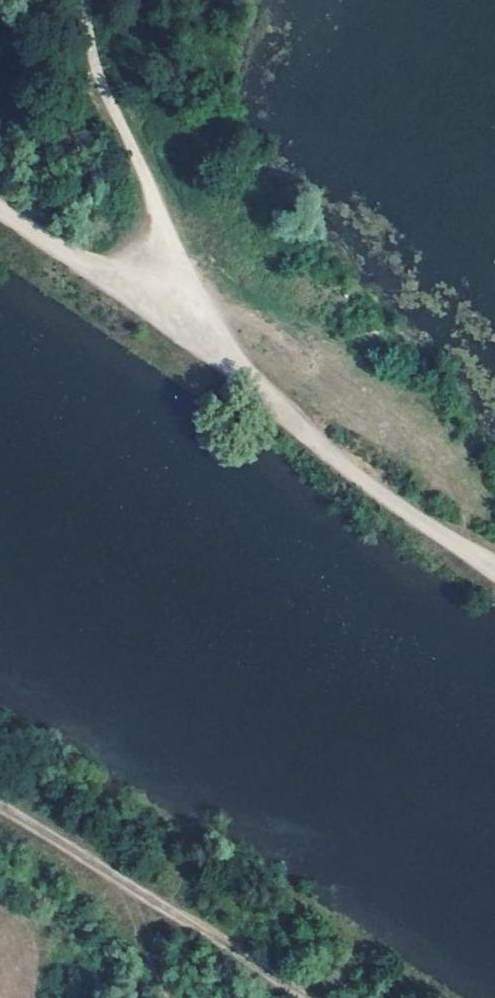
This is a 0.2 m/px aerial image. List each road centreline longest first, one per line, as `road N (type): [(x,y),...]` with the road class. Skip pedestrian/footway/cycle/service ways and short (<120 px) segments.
road 1 (track): [(494,571),(391,506),(222,364),(0,209)]
road 2 (track): [(222,364),(106,81),(91,0)]
road 3 (track): [(301,997),(0,807)]

